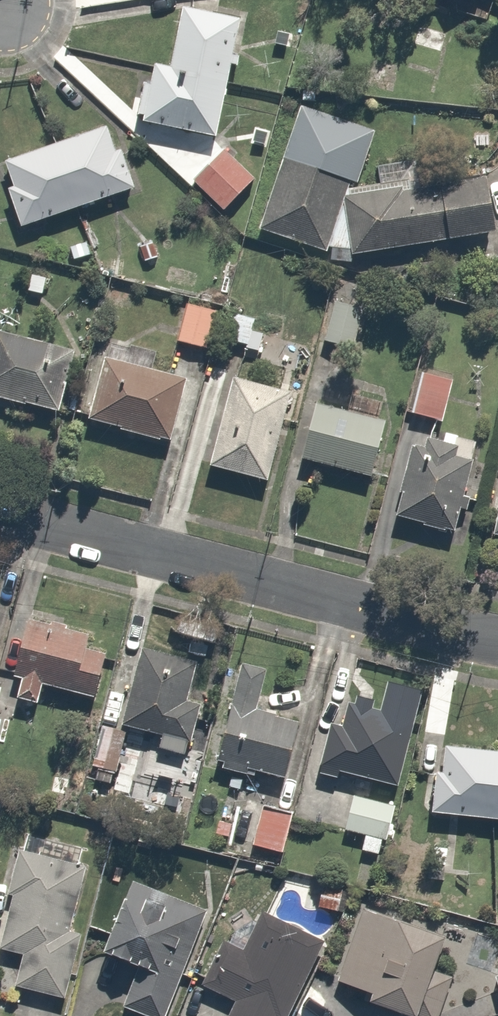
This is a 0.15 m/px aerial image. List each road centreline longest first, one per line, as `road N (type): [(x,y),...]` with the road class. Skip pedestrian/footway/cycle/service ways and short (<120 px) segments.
road 1 (residential): [(0,514),(497,641)]

